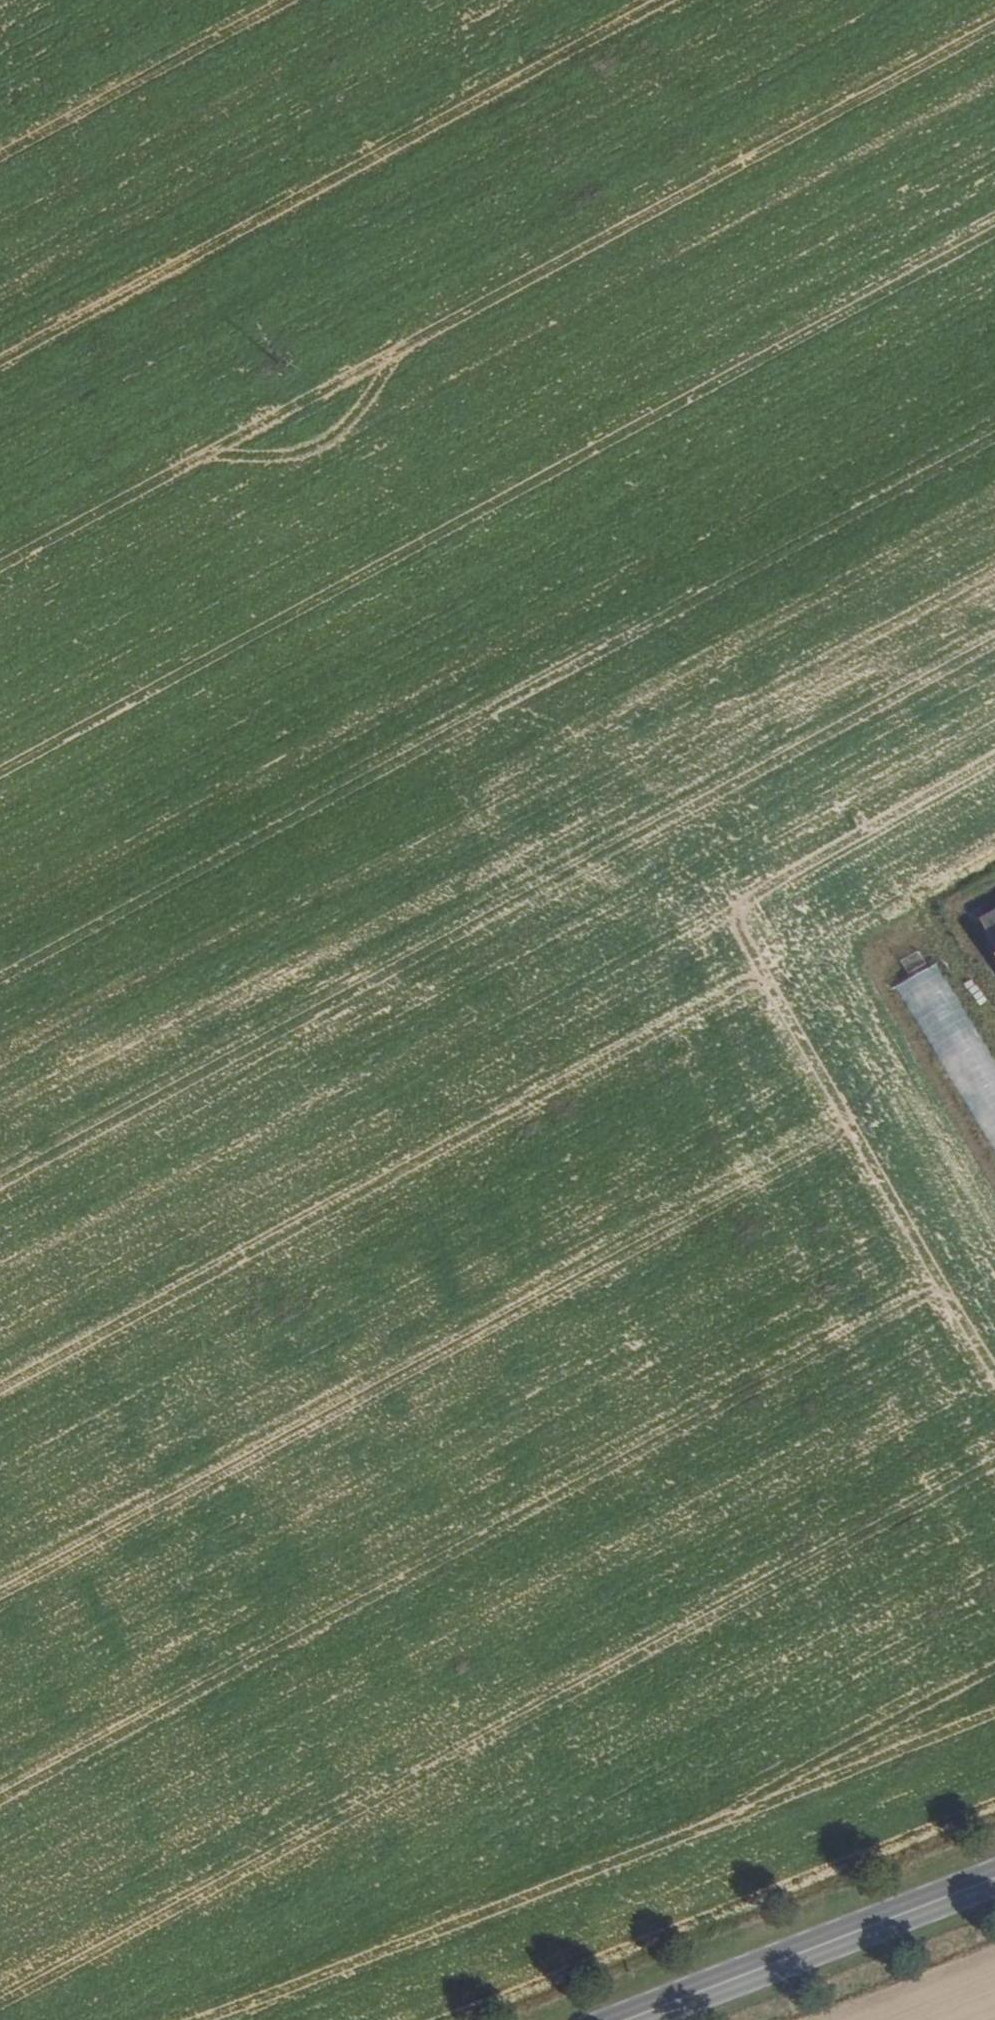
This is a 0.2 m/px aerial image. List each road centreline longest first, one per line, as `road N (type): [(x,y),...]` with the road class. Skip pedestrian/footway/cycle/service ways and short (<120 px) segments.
road 1 (secondary): [(630,2019),(994,1882)]

